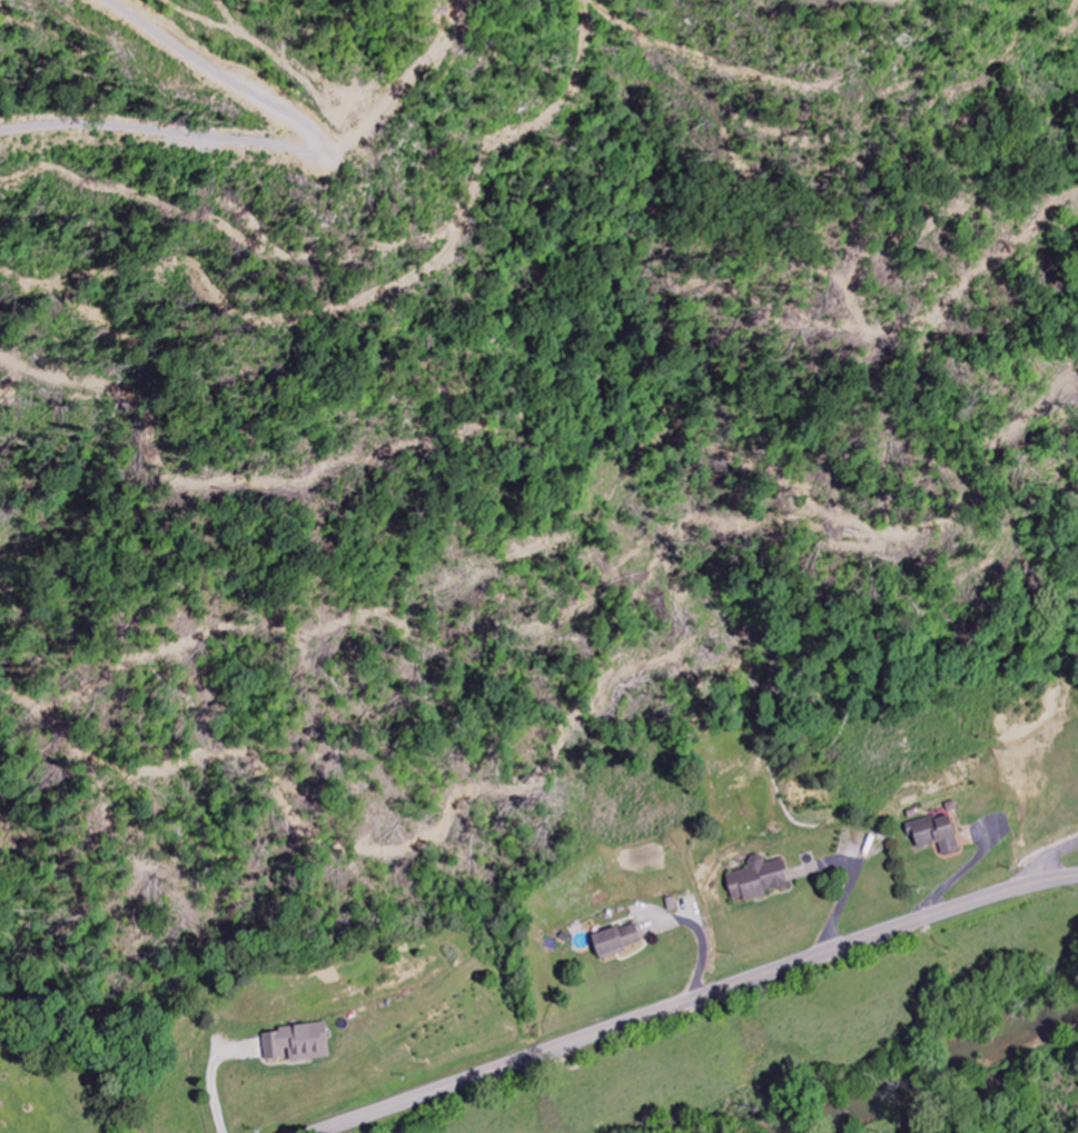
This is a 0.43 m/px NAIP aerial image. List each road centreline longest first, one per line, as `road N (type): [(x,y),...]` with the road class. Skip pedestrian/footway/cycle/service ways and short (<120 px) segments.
road 1 (secondary): [(1077,879),(975,902),(315,1132)]

